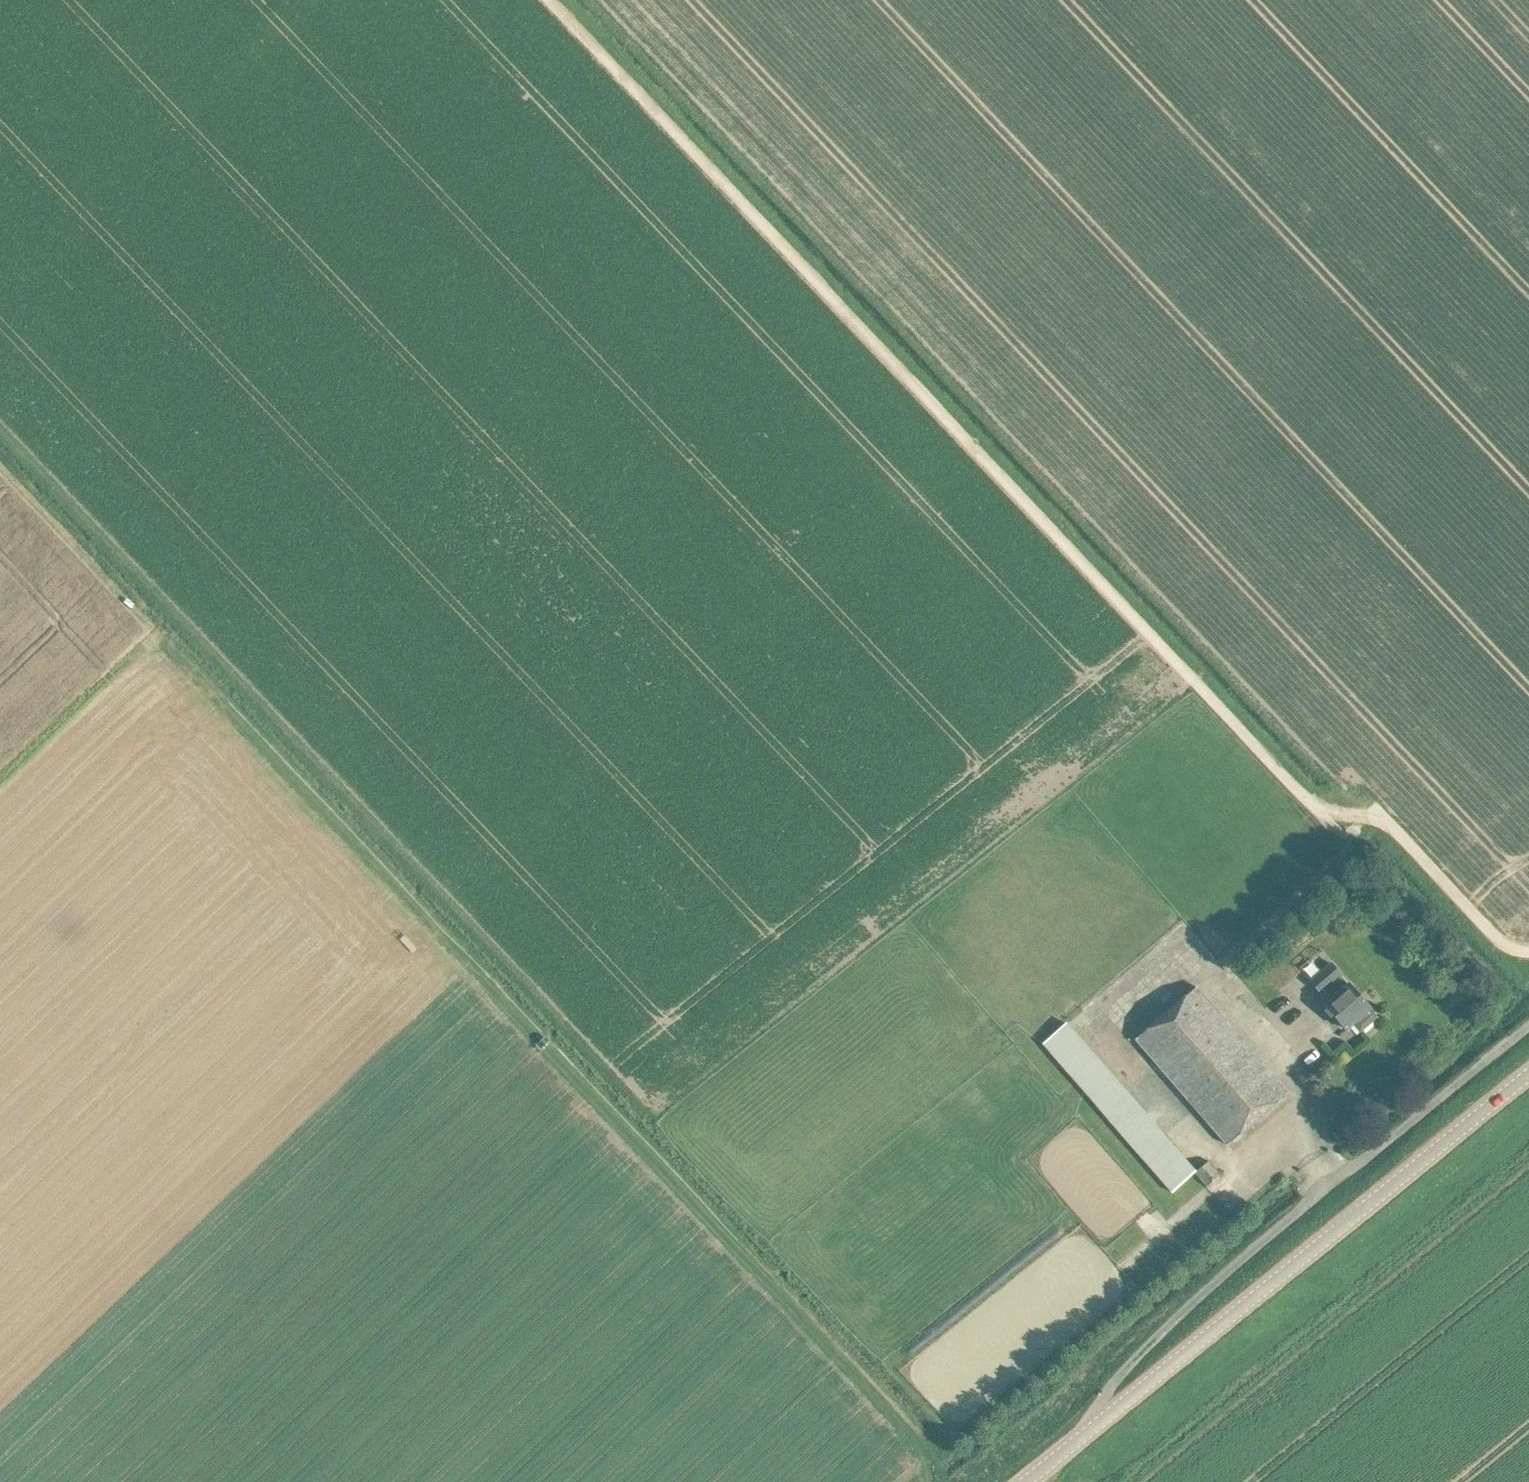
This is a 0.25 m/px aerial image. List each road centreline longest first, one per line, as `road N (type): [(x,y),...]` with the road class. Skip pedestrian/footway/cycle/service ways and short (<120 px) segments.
road 1 (unclassified): [(1094,1431),(1160,1341),(1305,1206),(1528,1028)]
road 2 (tertiary): [(1094,1431),(1528,1078)]

